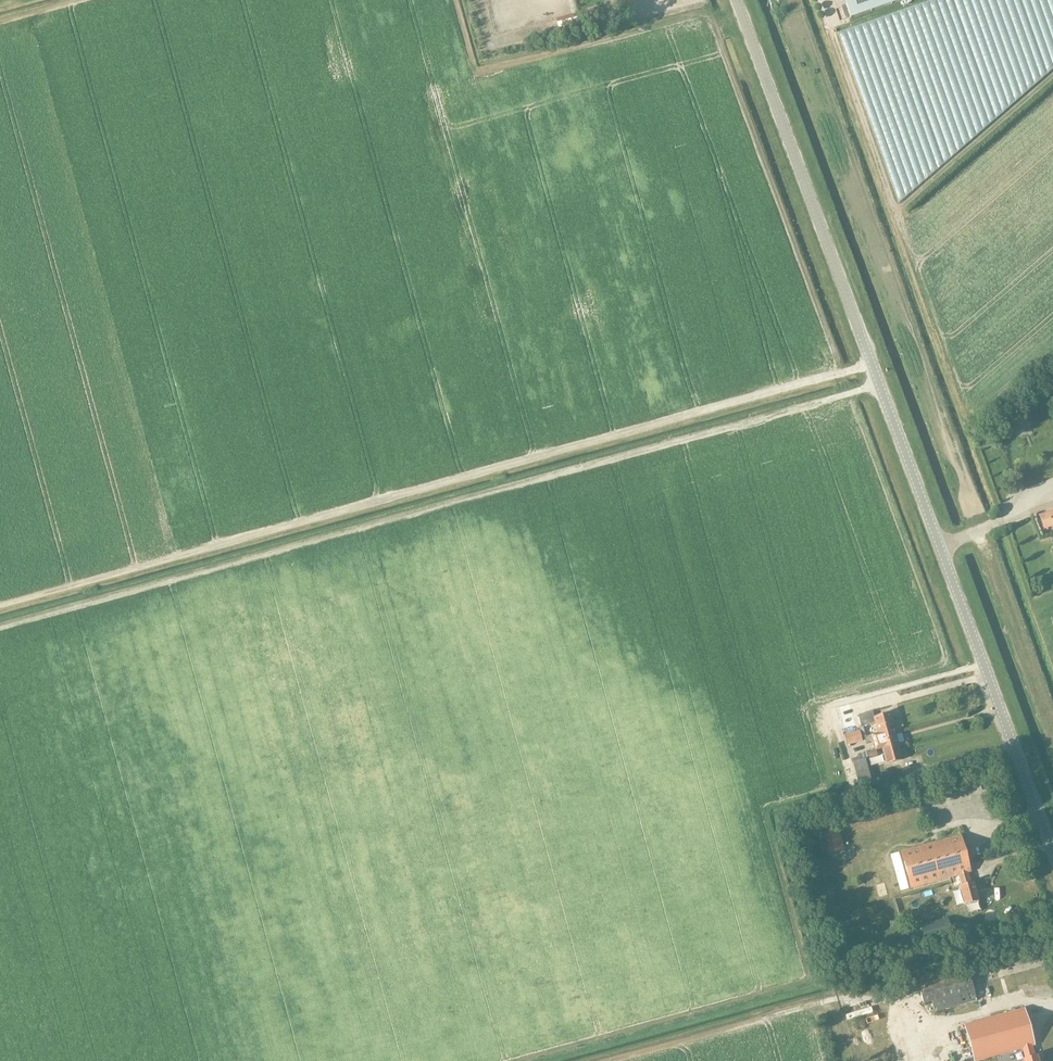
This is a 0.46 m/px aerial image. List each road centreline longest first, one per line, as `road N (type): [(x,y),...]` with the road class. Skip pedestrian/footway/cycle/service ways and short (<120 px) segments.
road 1 (secondary): [(1052,852),(736,0)]
road 2 (track): [(1052,734),(980,530),(939,546)]

